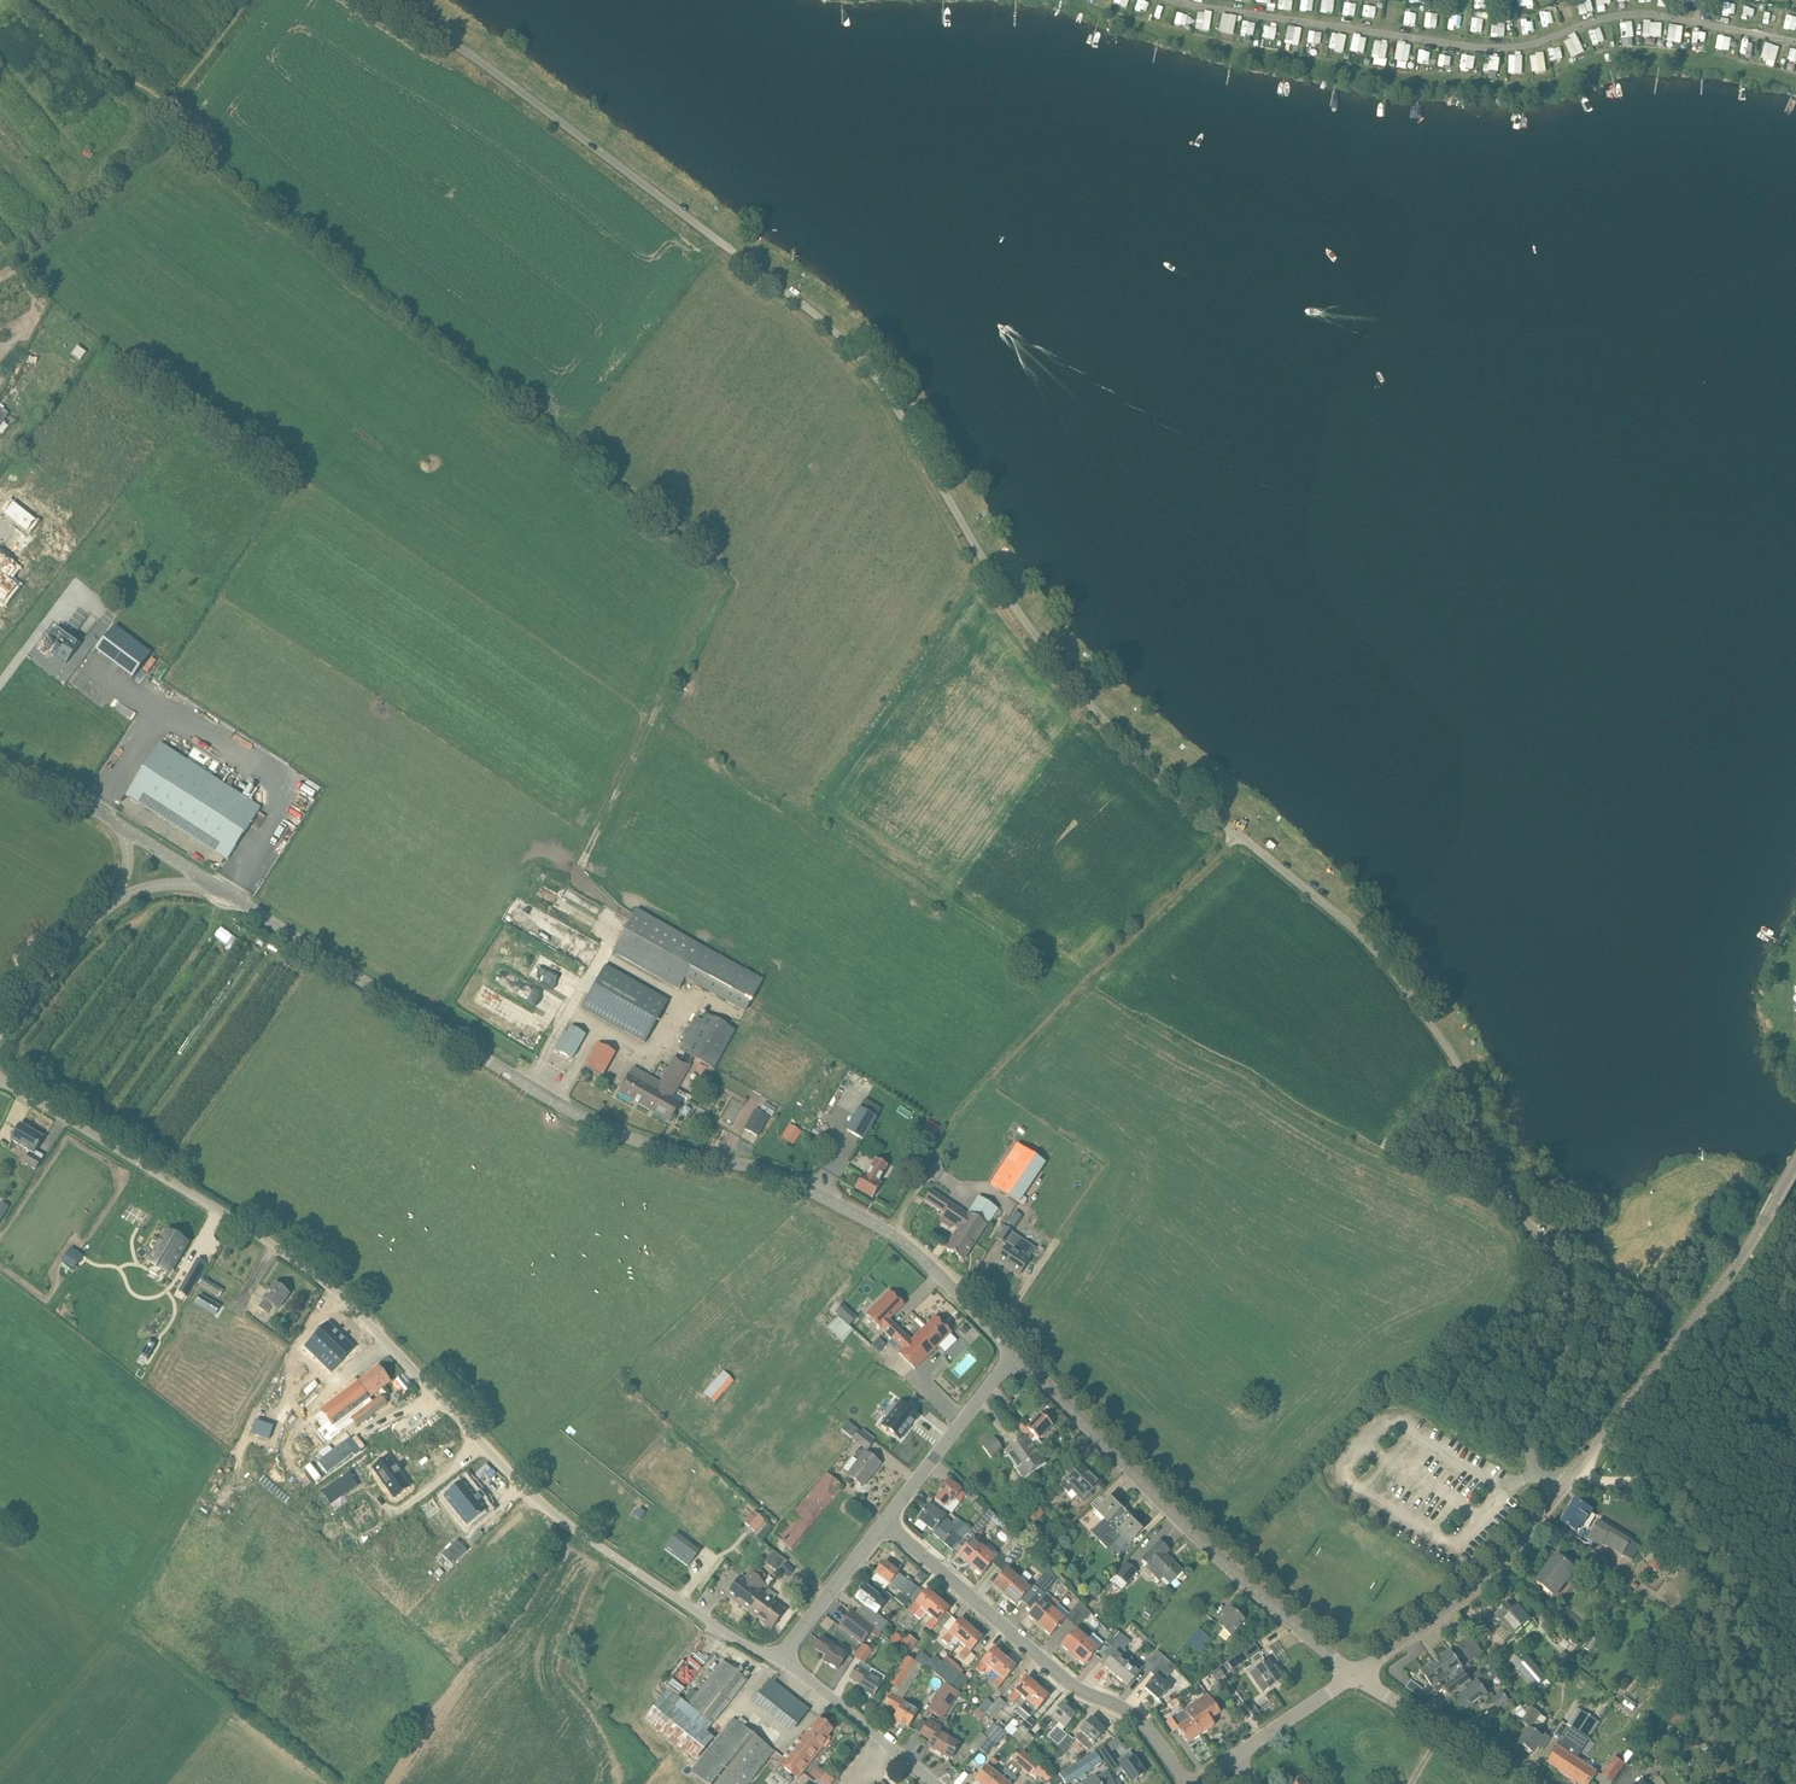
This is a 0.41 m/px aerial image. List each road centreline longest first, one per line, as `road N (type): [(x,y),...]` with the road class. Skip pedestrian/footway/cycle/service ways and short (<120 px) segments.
road 1 (unclassified): [(1562,1486),(1538,1468),(1526,1443),(1571,1323),(1568,1283),(1487,1159),(1452,1054),(1380,957),(1073,687),(1000,585),(880,383),(830,328),(466,52),(381,0)]
road 2 (unclassified): [(775,1658),(562,1505),(300,1252),(0,1078)]
road 3 (tertiary): [(1012,1354),(889,1231),(740,1163),(609,1129),(215,885)]
road 4 (track): [(889,1231),(988,1078),(1235,835)]
road 5 (tertiary): [(1354,1678),(1012,1354)]
road 6 (residential): [(1186,1783),(1133,1713),(1070,1686),(883,1524)]
road 7 (tertiary): [(1562,1486),(1795,1173)]
road 8 (tertiary): [(1354,1678),(1491,1575),(1562,1486)]
road 9 (unclassified): [(950,1783),(775,1658)]
road 10 (unclassified): [(883,1524),(1012,1354)]
road 11 (unclassified): [(1534,1783),(1354,1678)]
road 12 (tertiary): [(1193,1783),(1354,1678)]
road 13 (tertiary): [(113,900),(0,1033)]
road 14 (unclassified): [(775,1658),(883,1524)]
road 15 (tertiary): [(123,827),(0,764)]

